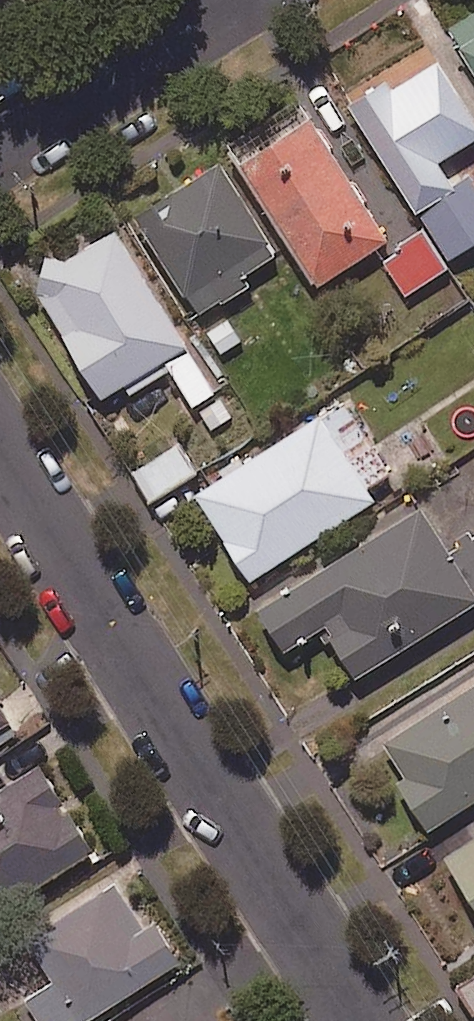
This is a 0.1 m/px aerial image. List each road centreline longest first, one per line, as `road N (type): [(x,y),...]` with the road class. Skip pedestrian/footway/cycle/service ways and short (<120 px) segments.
road 1 (residential): [(0,452),(362,1020)]
road 2 (residential): [(222,0),(0,141)]

